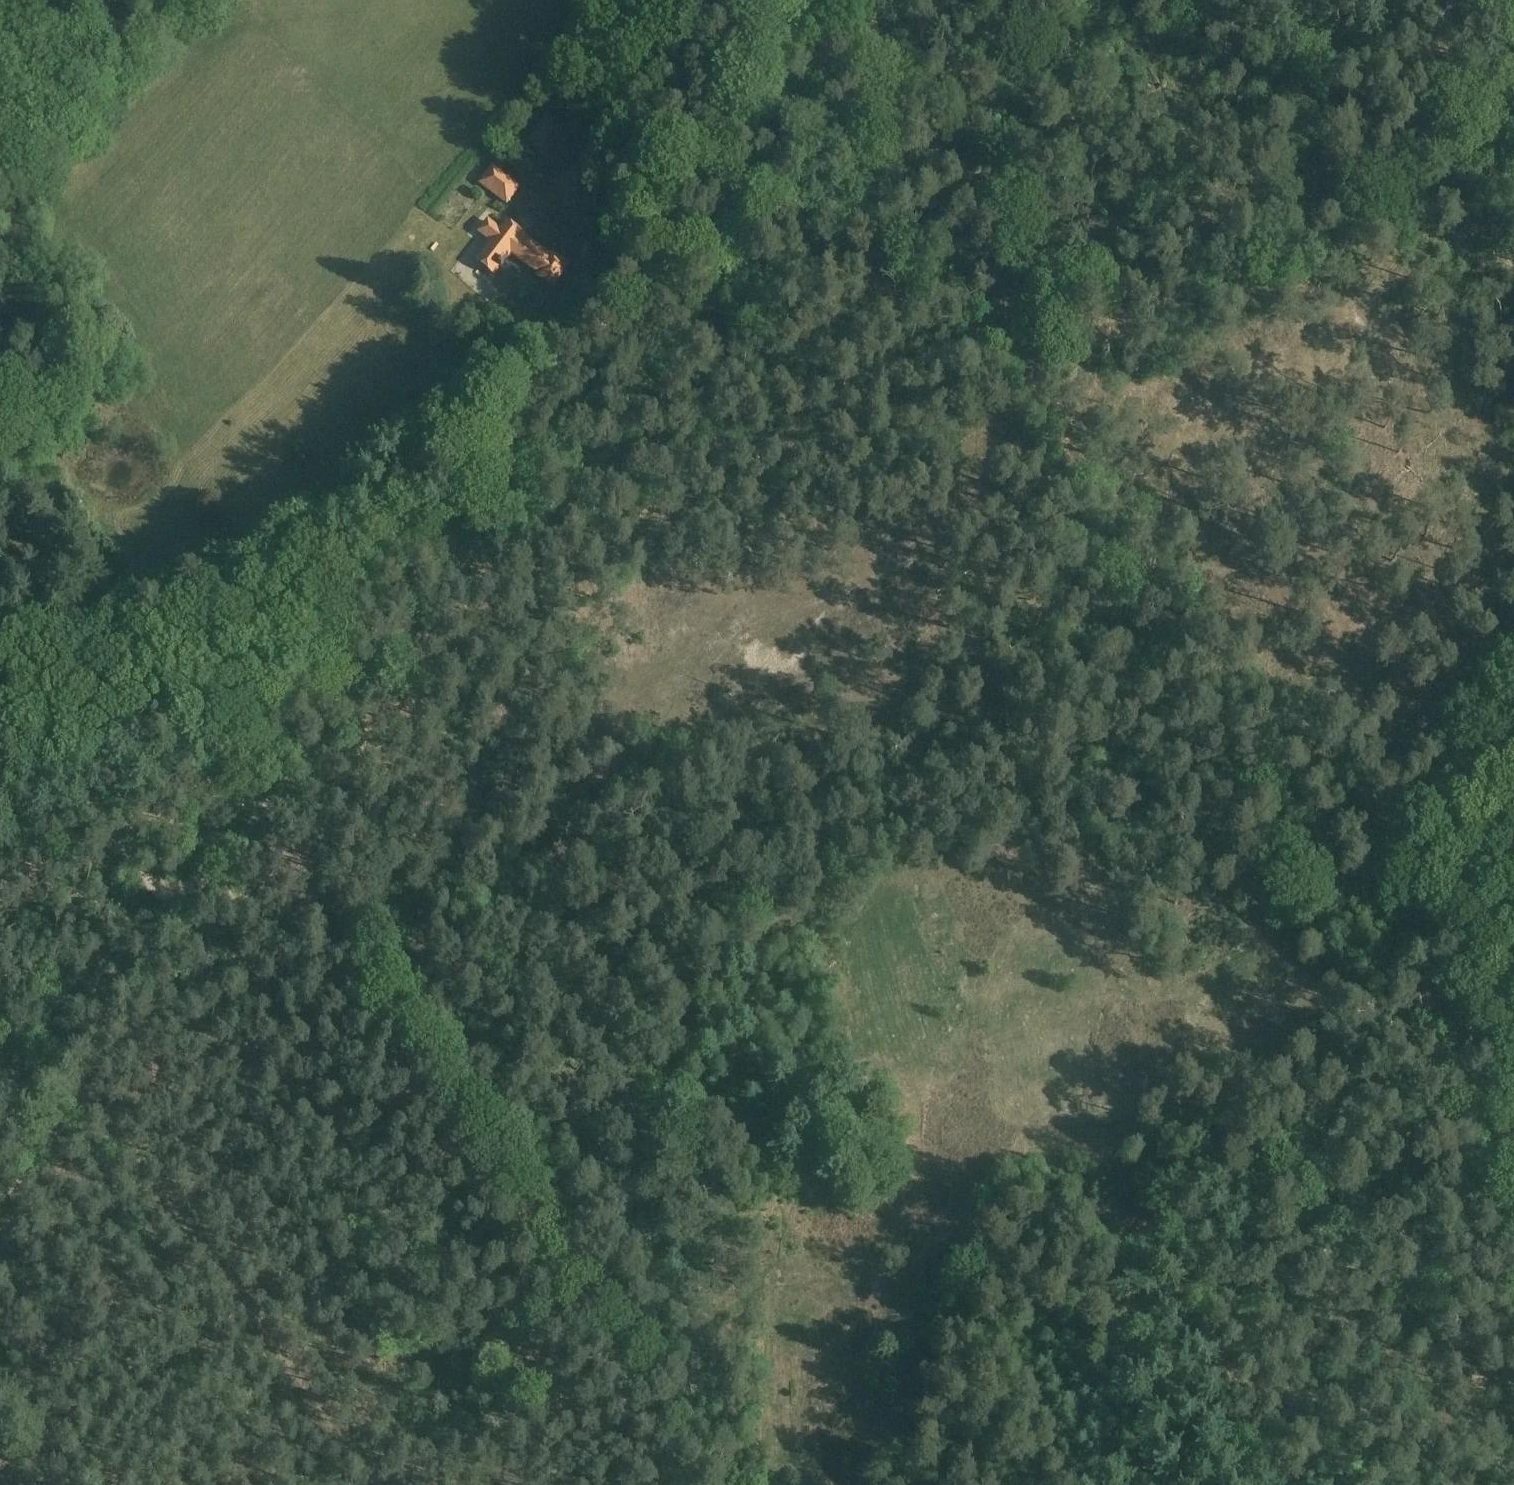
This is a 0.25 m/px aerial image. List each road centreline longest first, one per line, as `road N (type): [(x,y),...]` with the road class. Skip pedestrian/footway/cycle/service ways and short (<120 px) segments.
road 1 (track): [(846,0),(829,22),(821,86),(801,132),(276,801),(175,902),(119,998),(0,1138)]
road 2 (track): [(175,902),(62,786),(0,693)]

